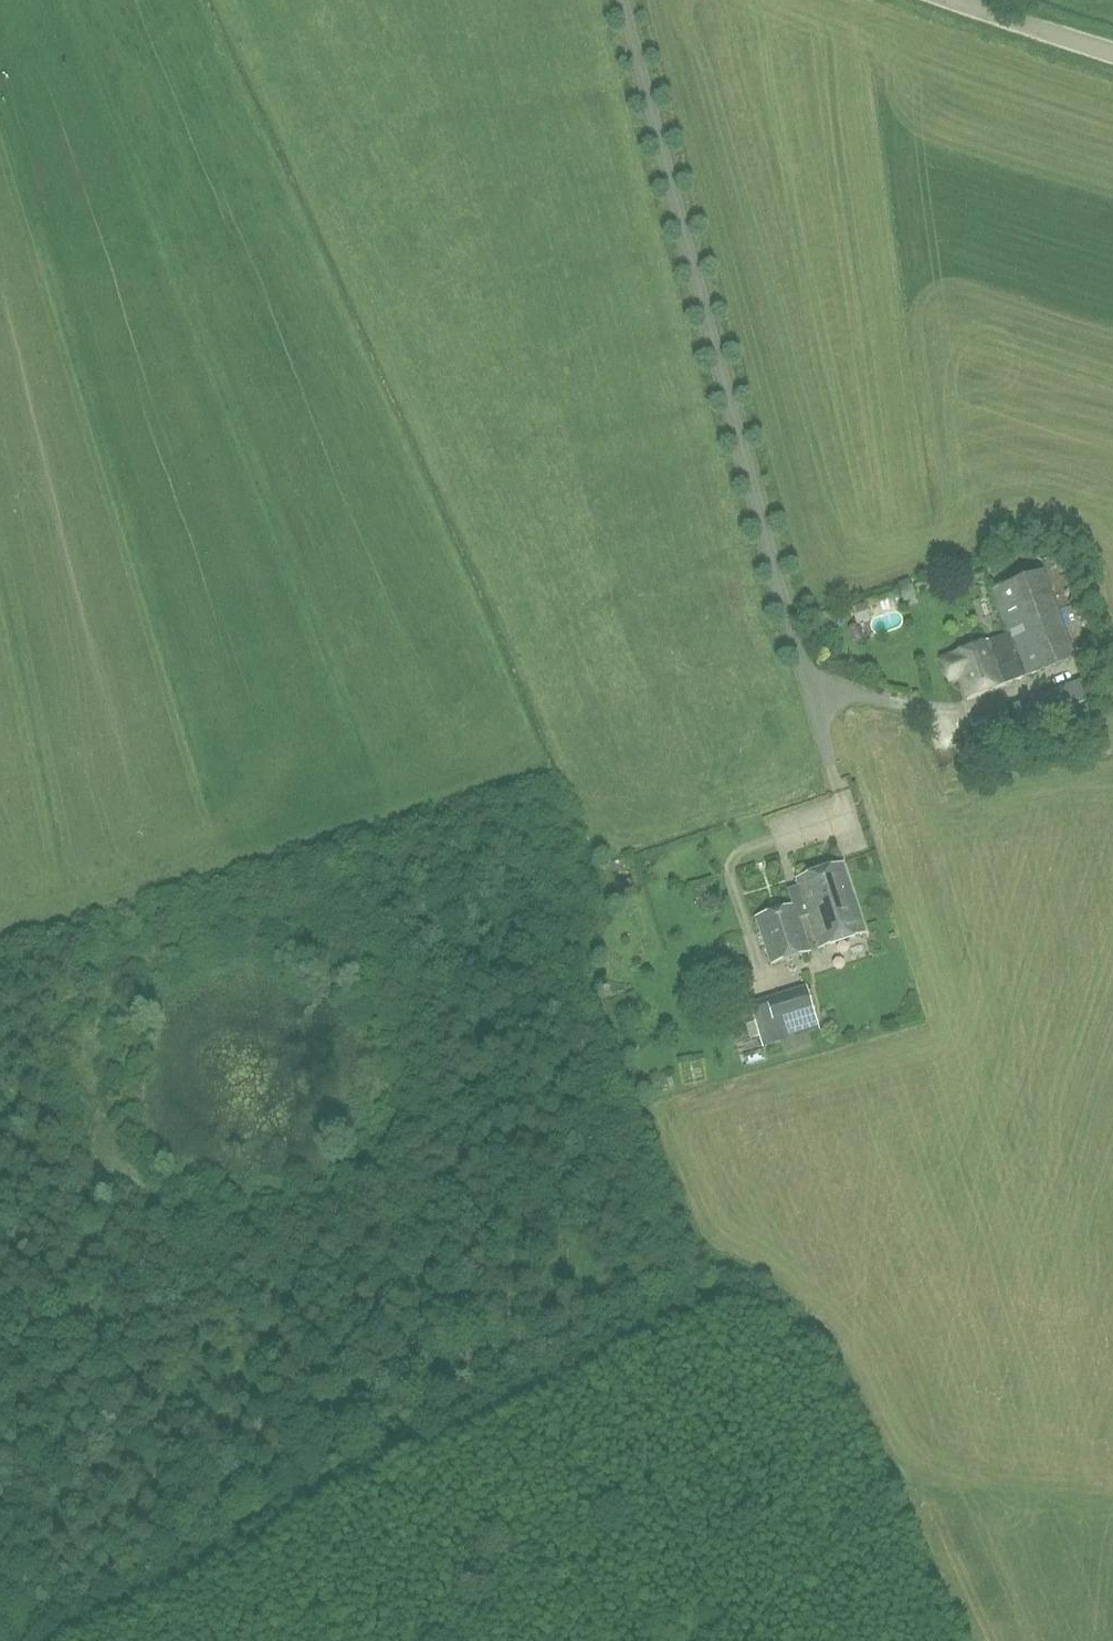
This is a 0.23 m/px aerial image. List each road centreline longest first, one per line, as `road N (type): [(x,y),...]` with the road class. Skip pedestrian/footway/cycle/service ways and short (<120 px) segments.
road 1 (unclassified): [(1112,52),(954,0)]

